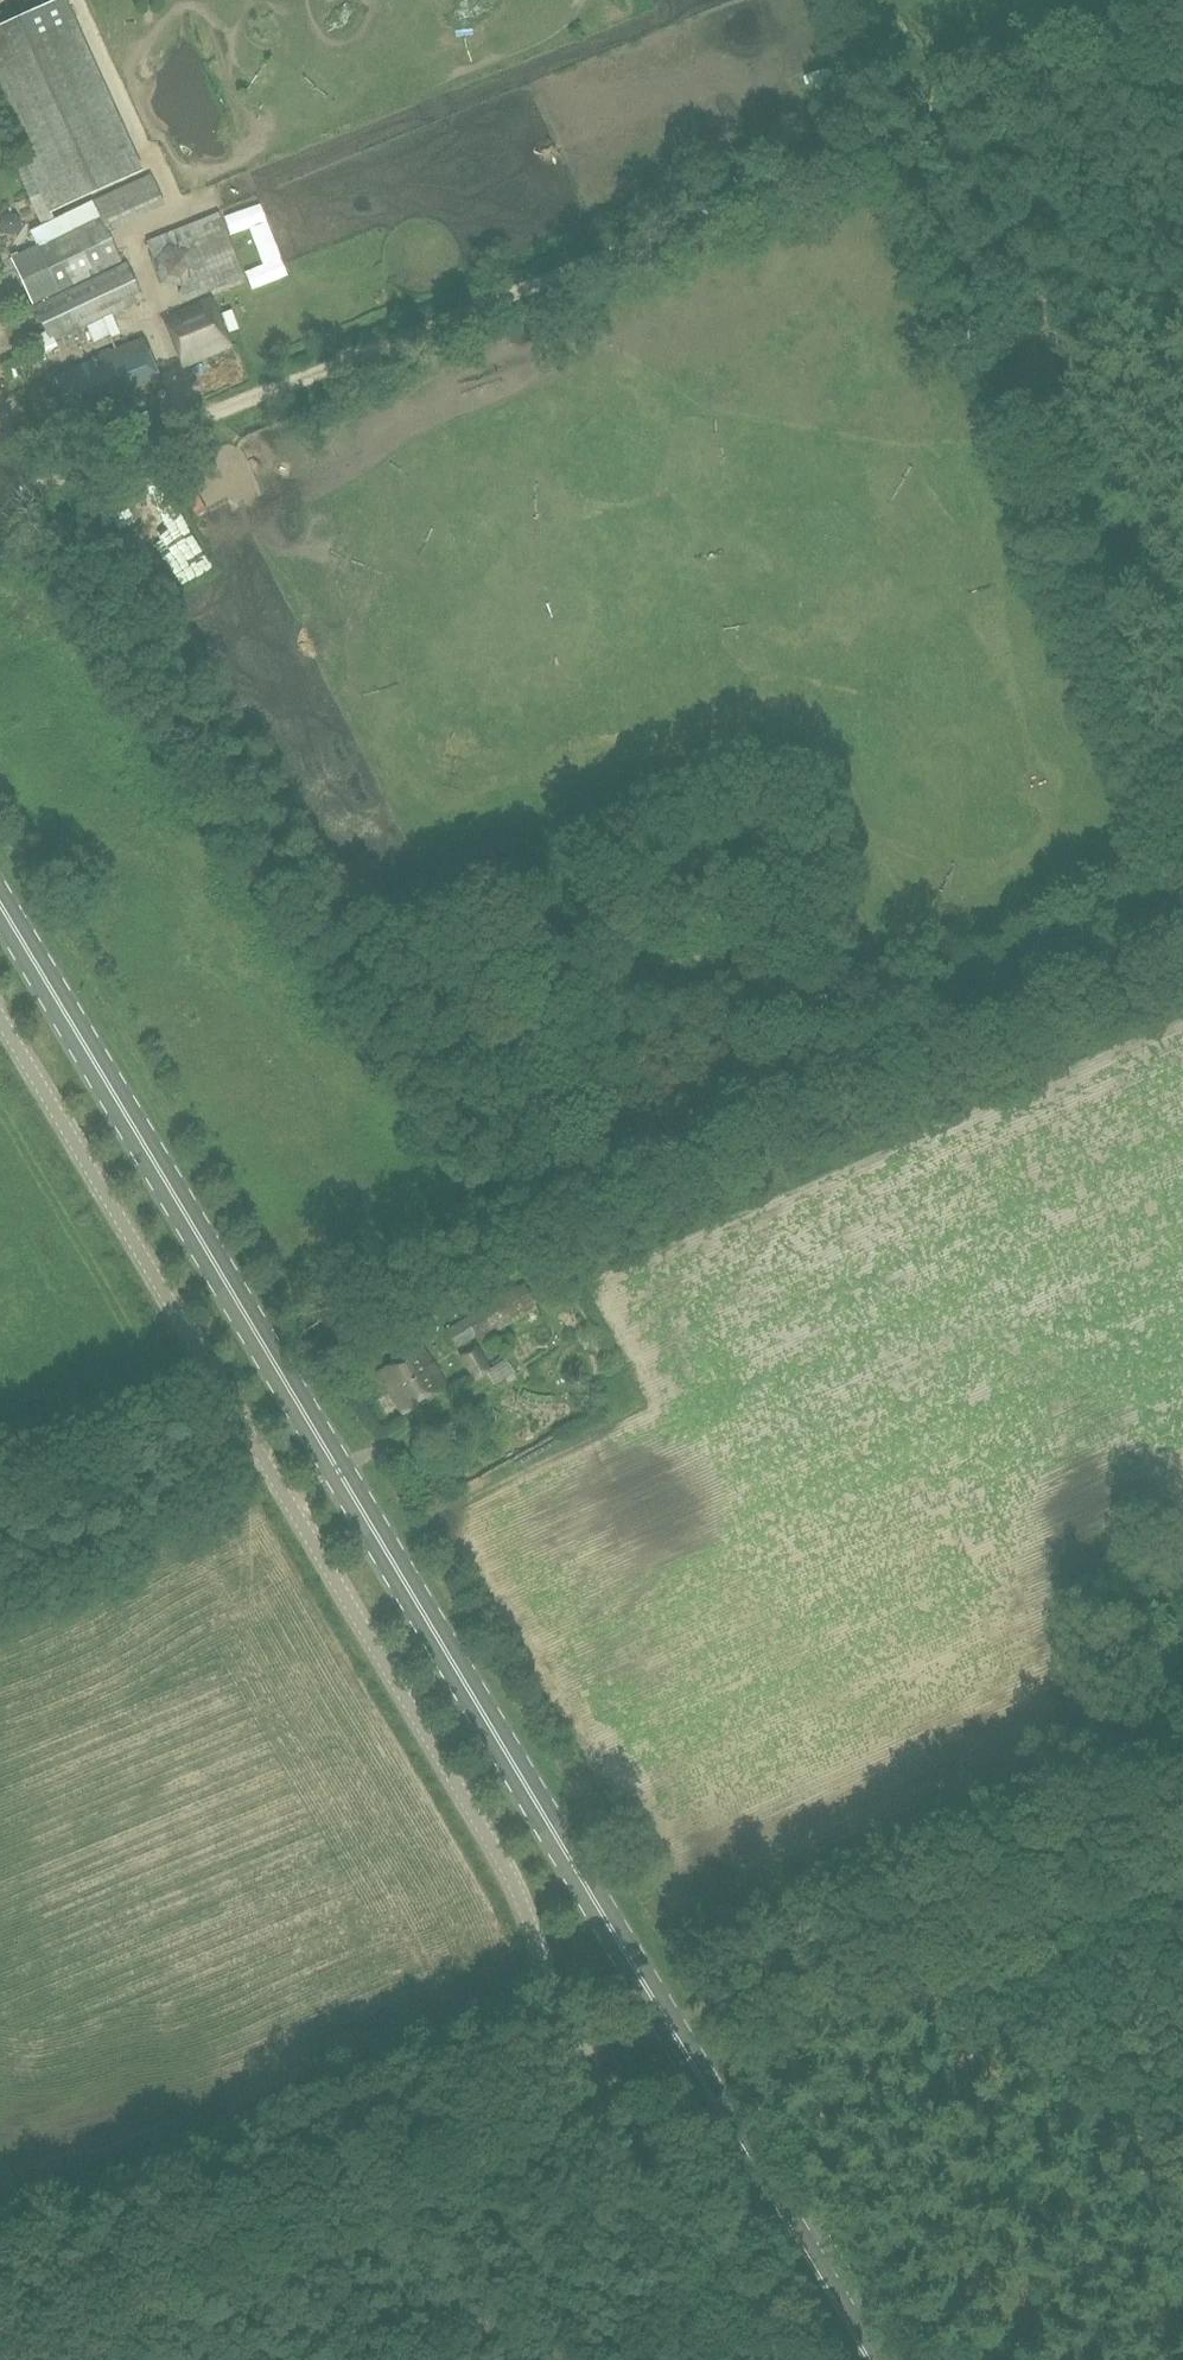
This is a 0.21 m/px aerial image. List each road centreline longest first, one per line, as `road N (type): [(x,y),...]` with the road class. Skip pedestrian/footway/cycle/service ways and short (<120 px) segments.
road 1 (primary): [(868,2359),(0,904)]
road 2 (unclassified): [(764,2359),(557,1998),(514,1884),(0,1013)]
road 3 (unclassified): [(0,500),(1182,18)]

